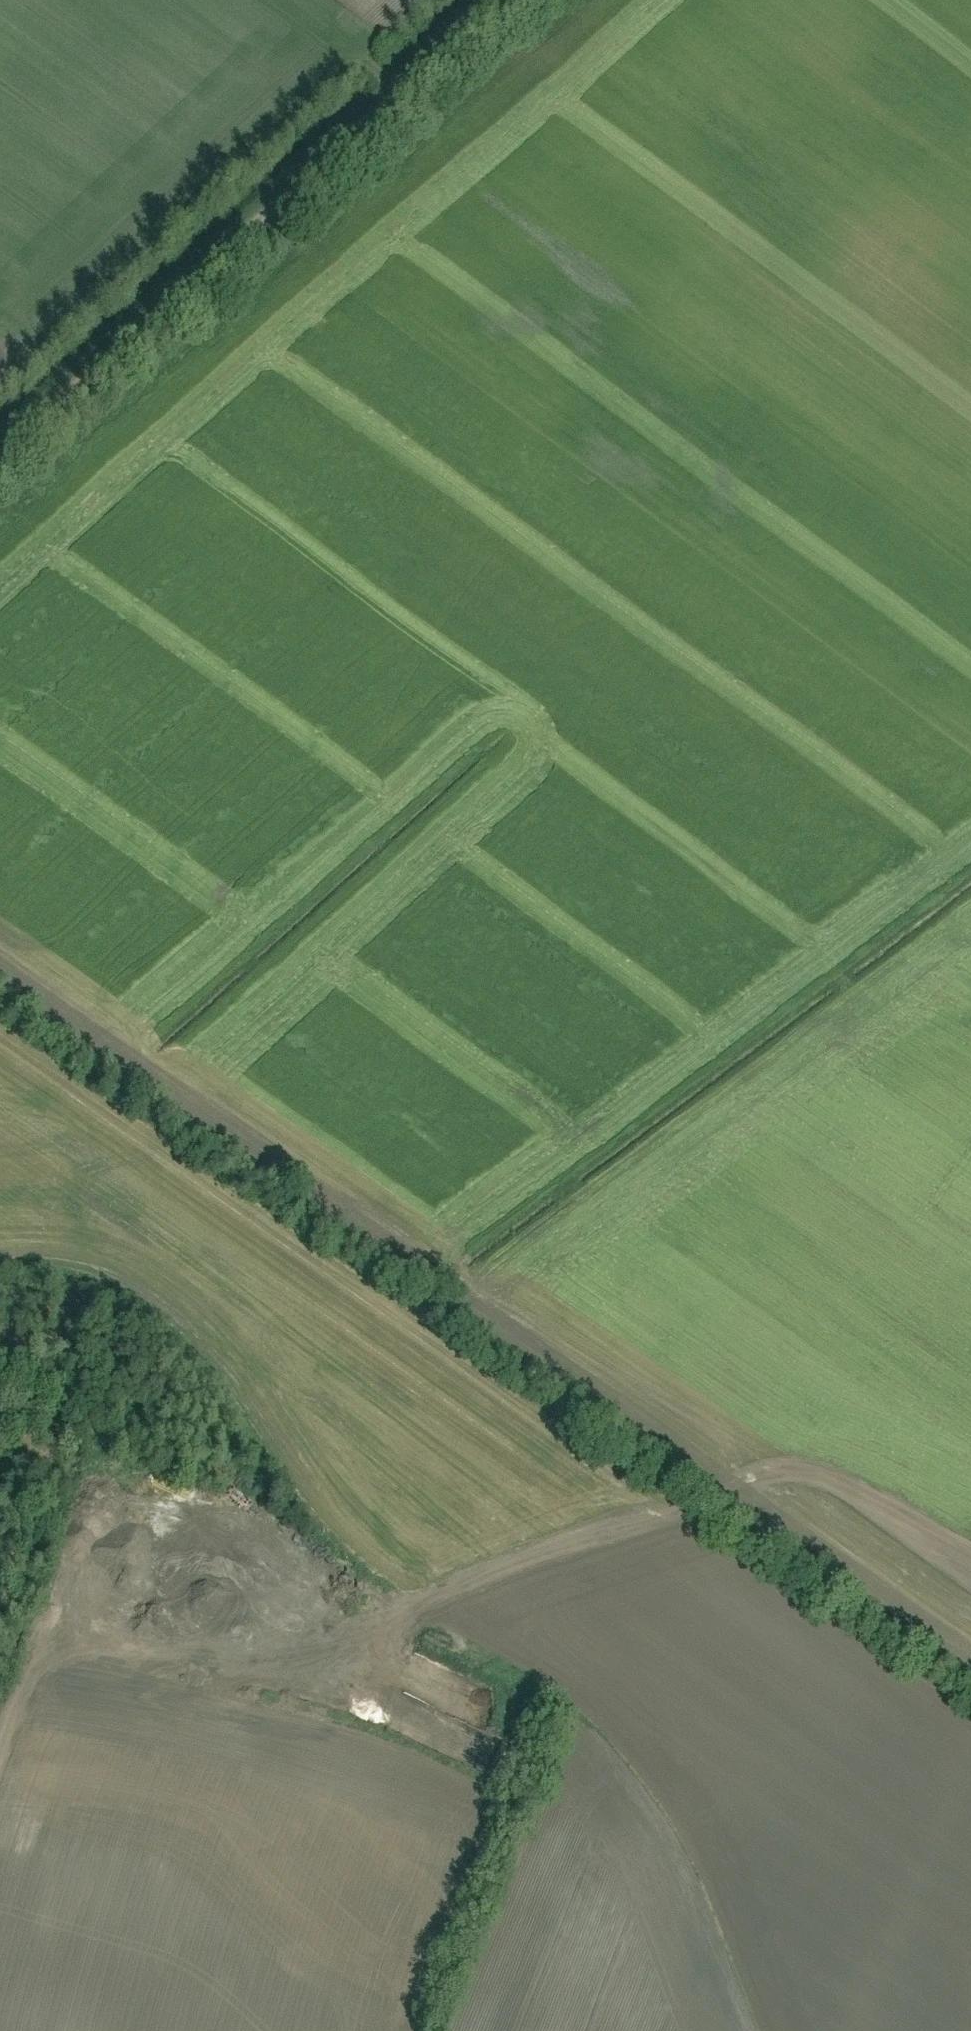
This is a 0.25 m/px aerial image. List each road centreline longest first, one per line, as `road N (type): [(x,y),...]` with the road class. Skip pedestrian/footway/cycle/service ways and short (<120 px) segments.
road 1 (track): [(0,455),(499,0)]
road 2 (track): [(188,1650),(113,1645),(60,1655),(33,1680),(0,1750)]

